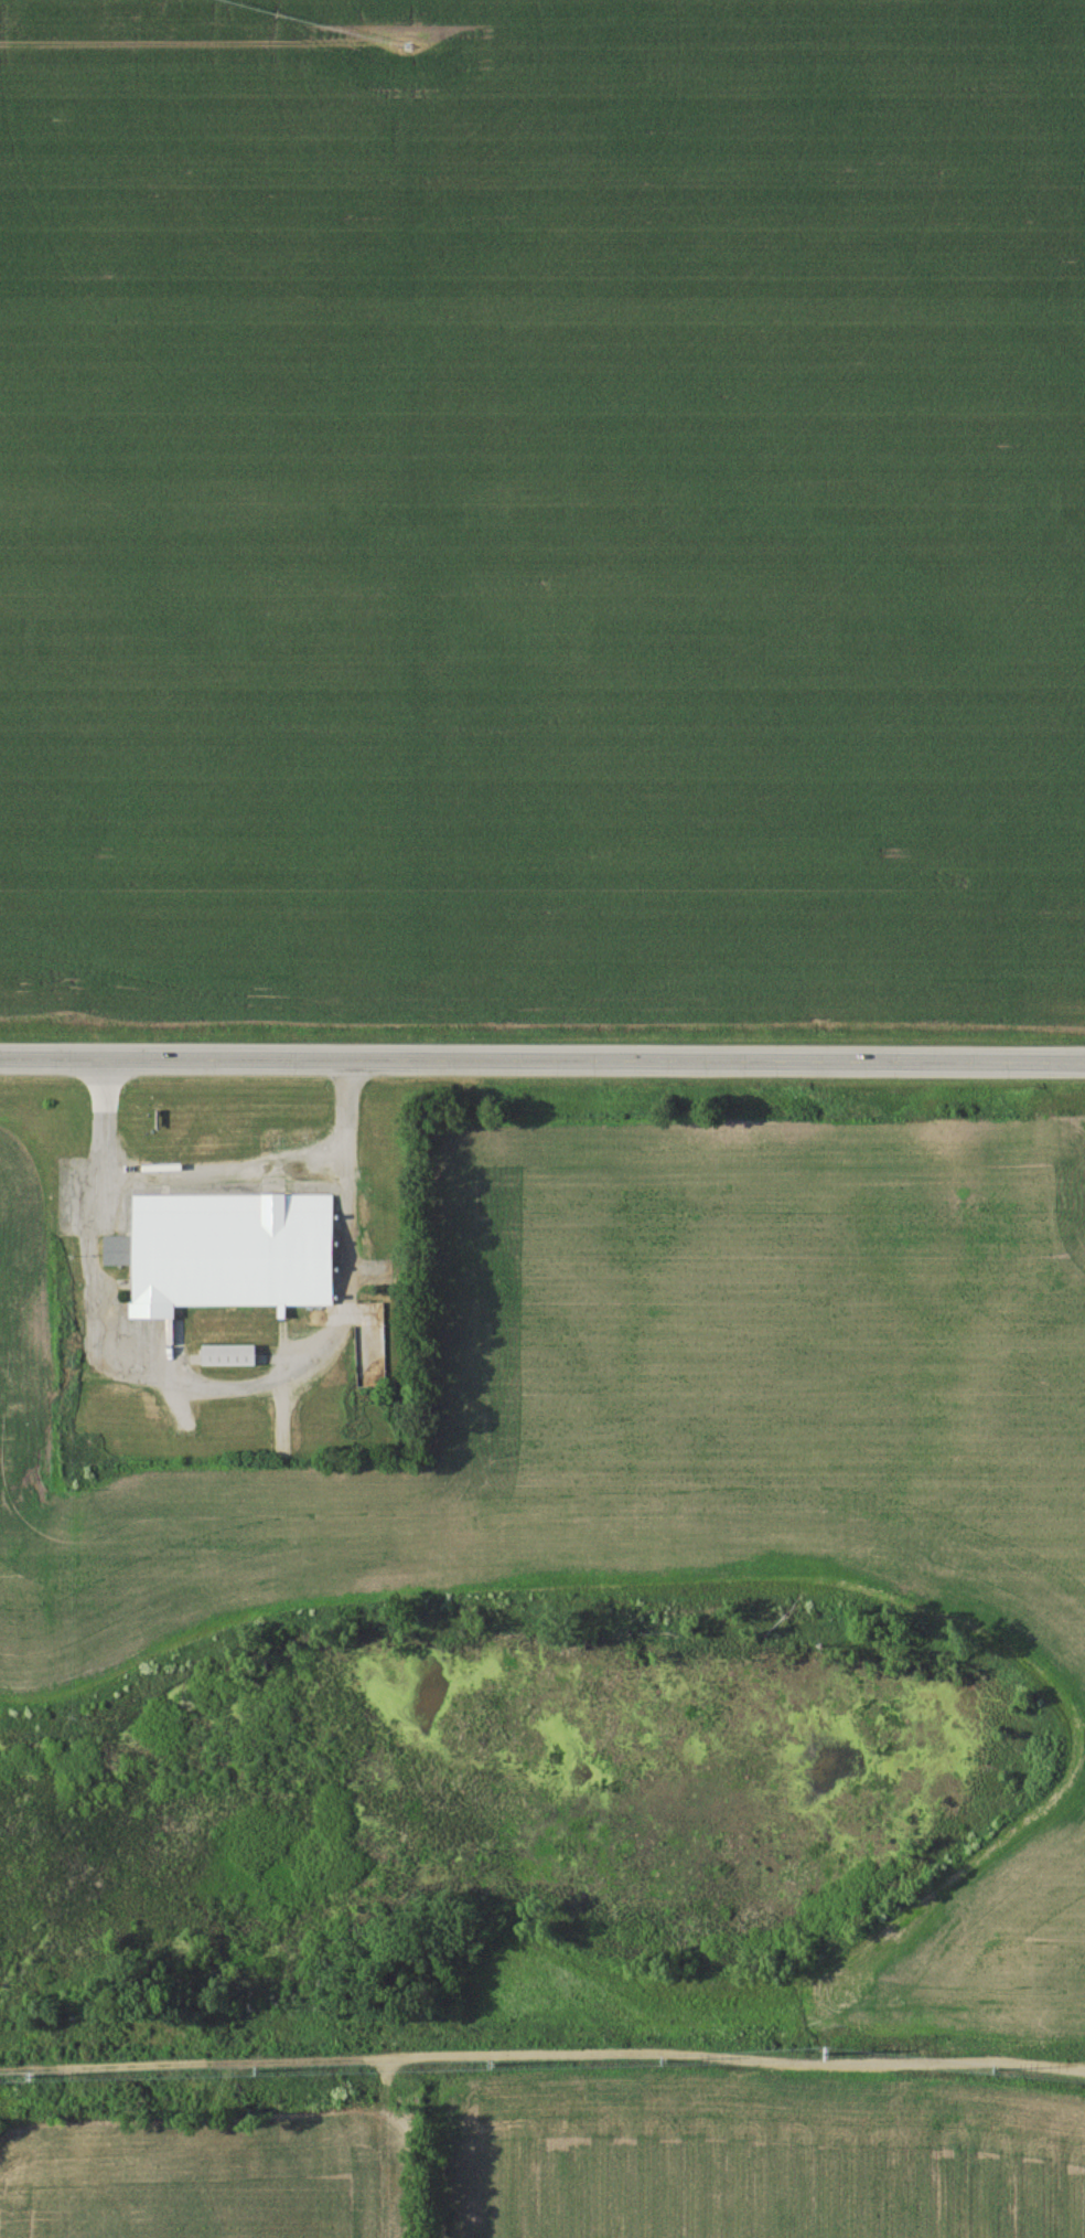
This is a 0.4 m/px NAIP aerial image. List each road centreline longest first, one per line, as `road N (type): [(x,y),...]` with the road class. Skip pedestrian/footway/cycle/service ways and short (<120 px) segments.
road 1 (secondary): [(1084,1061),(0,1060)]

